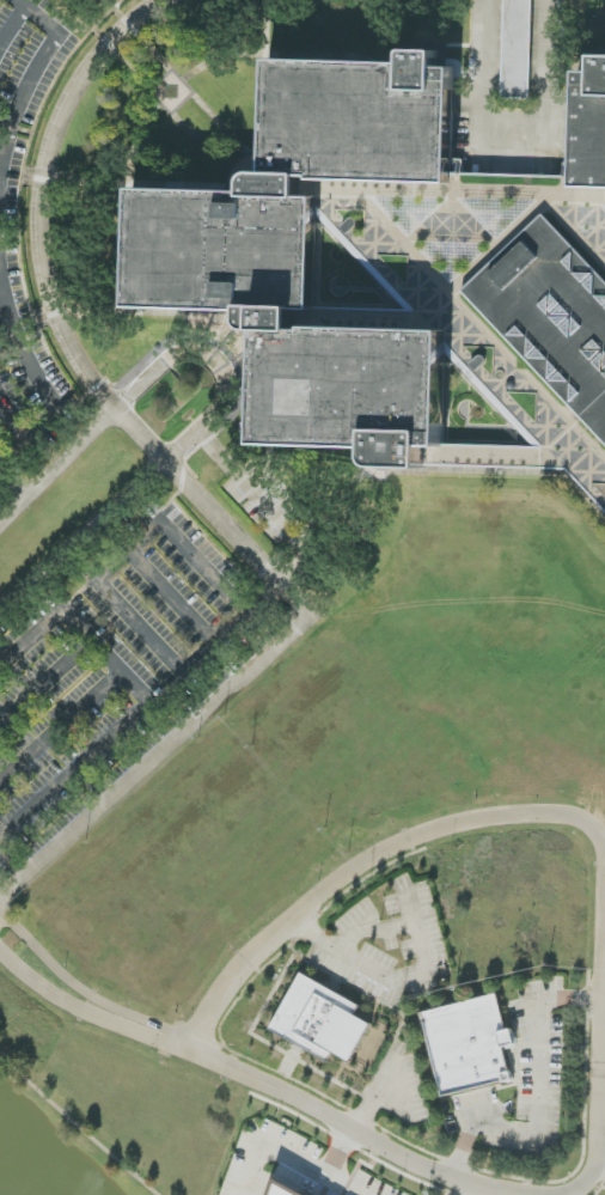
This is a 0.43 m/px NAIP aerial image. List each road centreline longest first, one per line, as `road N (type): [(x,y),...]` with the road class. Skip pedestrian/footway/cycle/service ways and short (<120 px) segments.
road 1 (residential): [(0,902),(305,623),(295,599),(79,360),(51,283),(41,208),(59,128),(96,61),(135,18),(166,0)]
road 2 (residential): [(604,851),(583,818),(552,809),(444,823),(369,859),(249,962),(195,1051)]
road 3 (residential): [(0,605),(209,419),(222,396),(220,373),(208,361)]
road 4 (residential): [(195,1051),(402,1164),(508,1194)]
road 5 (residential): [(565,1194),(582,1188),(598,1159),(604,934)]
road 6 (residential): [(208,361),(171,358),(0,523)]
road 7 (residential): [(178,1043),(169,1030),(94,998),(0,915)]
road 8 (residential): [(0,950),(71,1004),(163,1044),(178,1043)]

